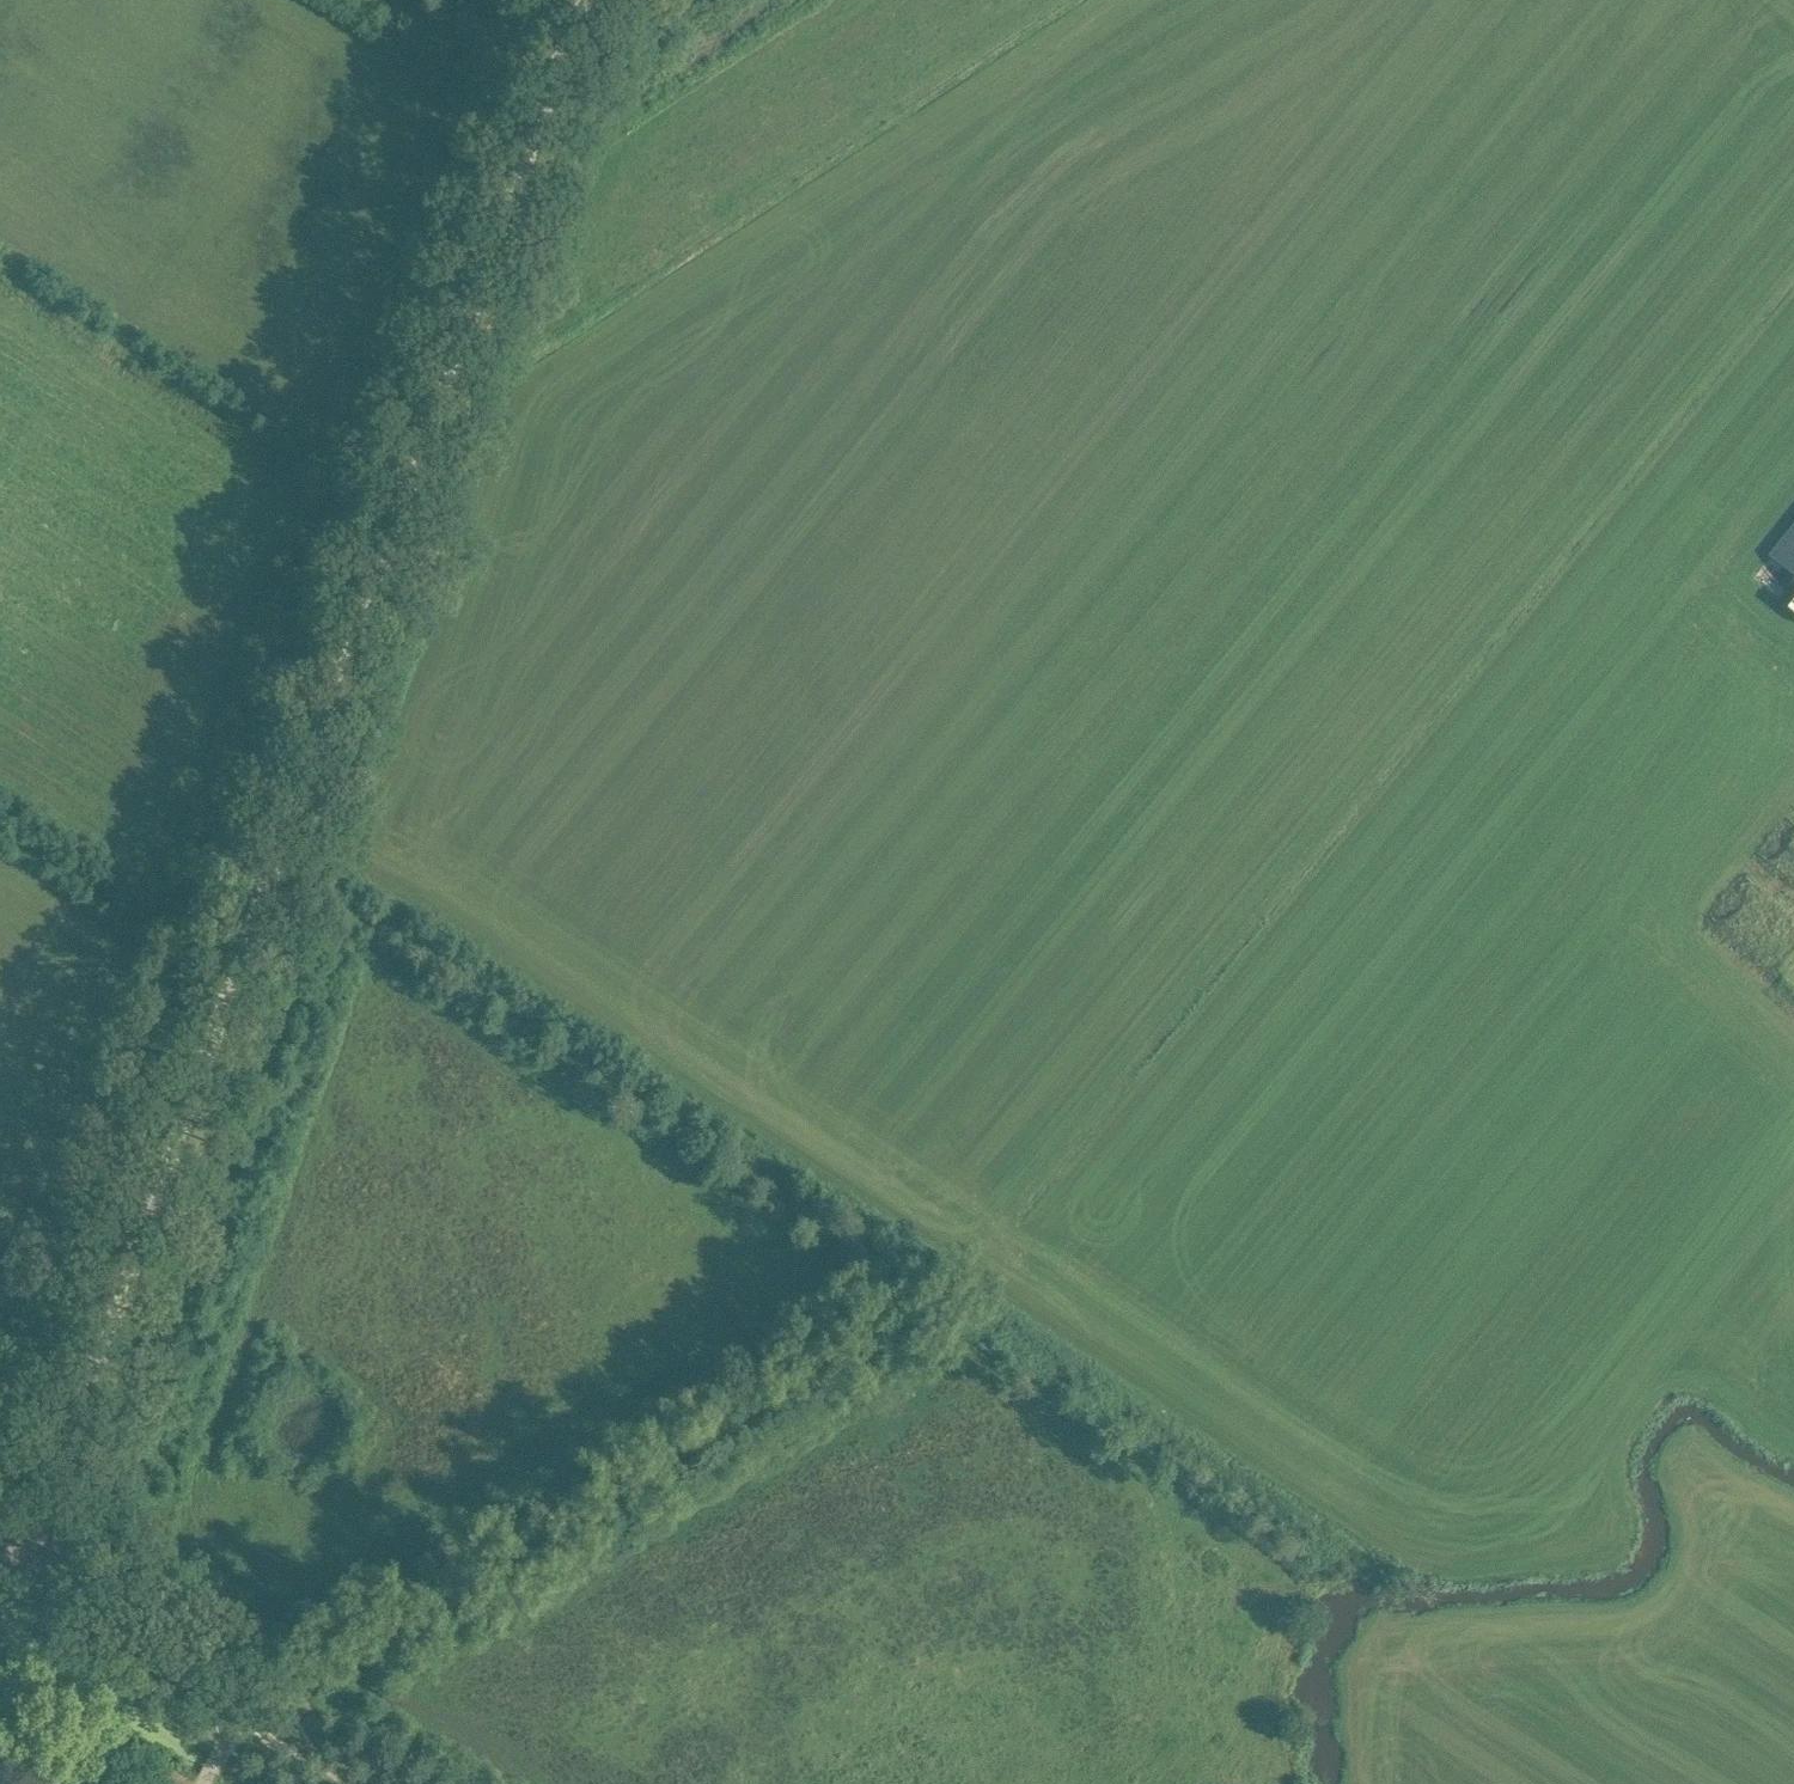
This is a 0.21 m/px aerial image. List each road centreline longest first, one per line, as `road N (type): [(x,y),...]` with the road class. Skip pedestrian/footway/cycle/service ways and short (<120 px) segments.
road 1 (unclassified): [(242,1714),(0,1554)]

